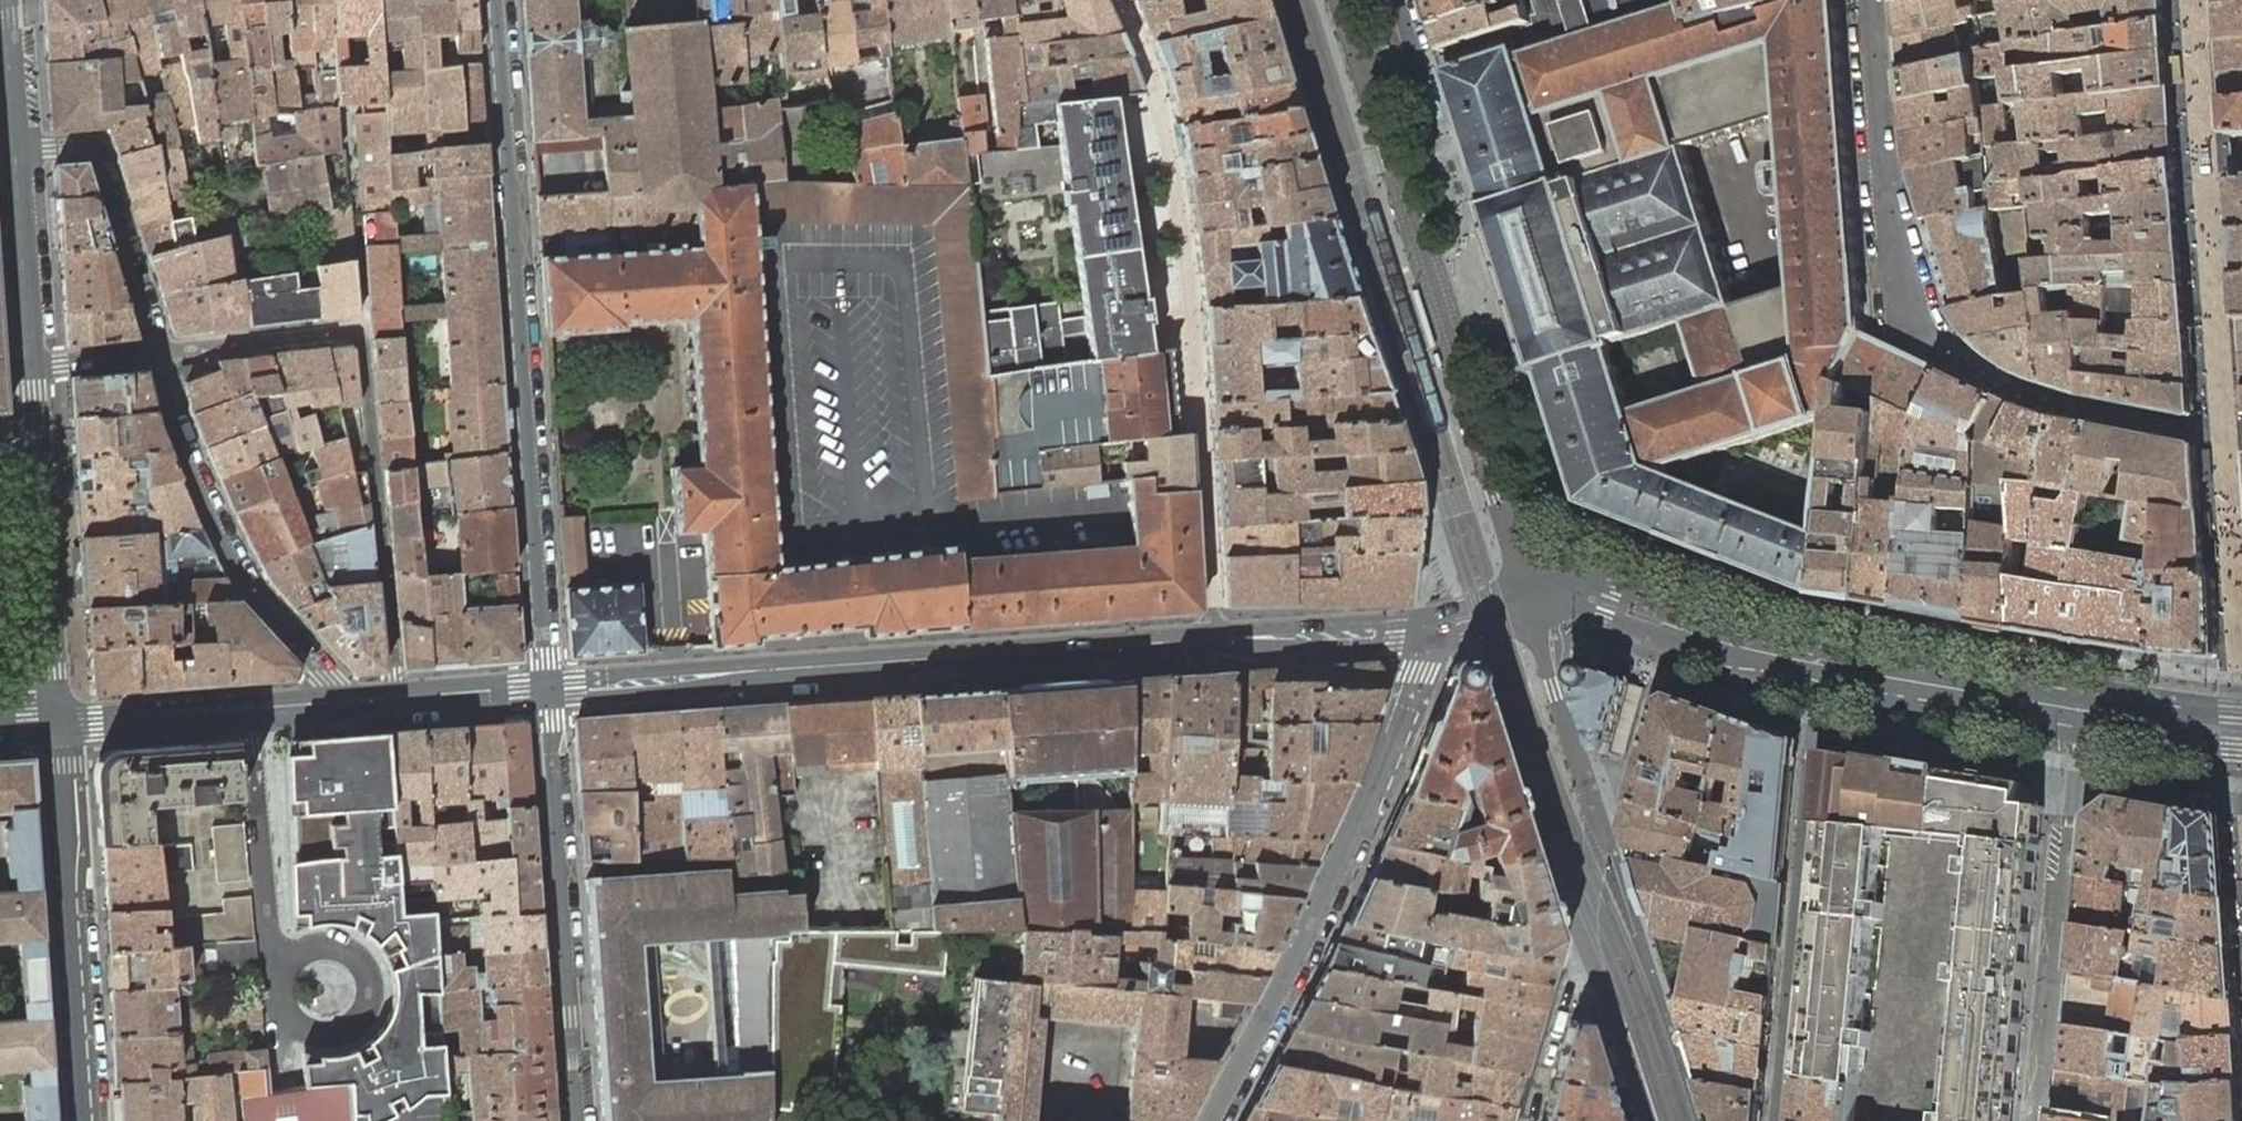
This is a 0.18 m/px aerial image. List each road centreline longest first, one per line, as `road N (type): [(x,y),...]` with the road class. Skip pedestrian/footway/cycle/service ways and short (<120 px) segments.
road 1 (residential): [(549,688),(499,0)]
road 2 (residential): [(1867,0),(1882,169),(1910,322),(2049,401),(2241,435)]
road 3 (secondary): [(1214,640),(549,688)]
road 4 (residential): [(1214,640),(1196,347),(1159,97),(1120,0)]
road 5 (tertiary): [(1532,605),(1521,547),(1346,0)]
road 6 (residential): [(396,699),(362,335),(156,353)]
road 7 (secondary): [(2083,691),(1844,649),(1616,583),(1586,583),(1532,605)]
road 8 (secondary): [(1532,605),(1826,681),(2077,728)]
road 9 (tertiary): [(1425,627),(1422,672),(1378,792),(1215,1120)]
road 10 (residential): [(580,1120),(549,688)]
road 11 (residential): [(56,717),(85,1120)]
road 12 (residential): [(333,703),(333,688),(247,593),(172,425),(156,353)]
road 13 (residential): [(2077,728),(2036,1120)]
road 14 (tertiary): [(1532,605),(1594,809),(1592,960)]
road 15 (residential): [(32,367),(56,717)]
road 16 (residential): [(156,353),(90,151),(15,152)]
road 17 (residential): [(280,990),(267,930),(248,709)]
road 18 (residential): [(280,990),(300,954),(327,946),(353,957),(367,981),(355,1021),(329,1034),(300,1027),(282,1004)]
road 19 (residential): [(15,152),(32,367)]
road 20 (secondary): [(1425,627),(1214,640)]
road 21 (secondary): [(248,709),(56,717)]
road 22 (residential): [(1592,960),(1565,980),(1526,1120)]
road 23 (tertiary): [(1592,960),(1647,1120)]
road 24 (secondary): [(2077,728),(2241,752)]
road 25 (secondary): [(2241,714),(2083,691)]
road 26 (secondary): [(549,688),(396,699)]
road 27 (residential): [(5,0),(15,152)]
road 28 (residential): [(156,353),(32,367)]

